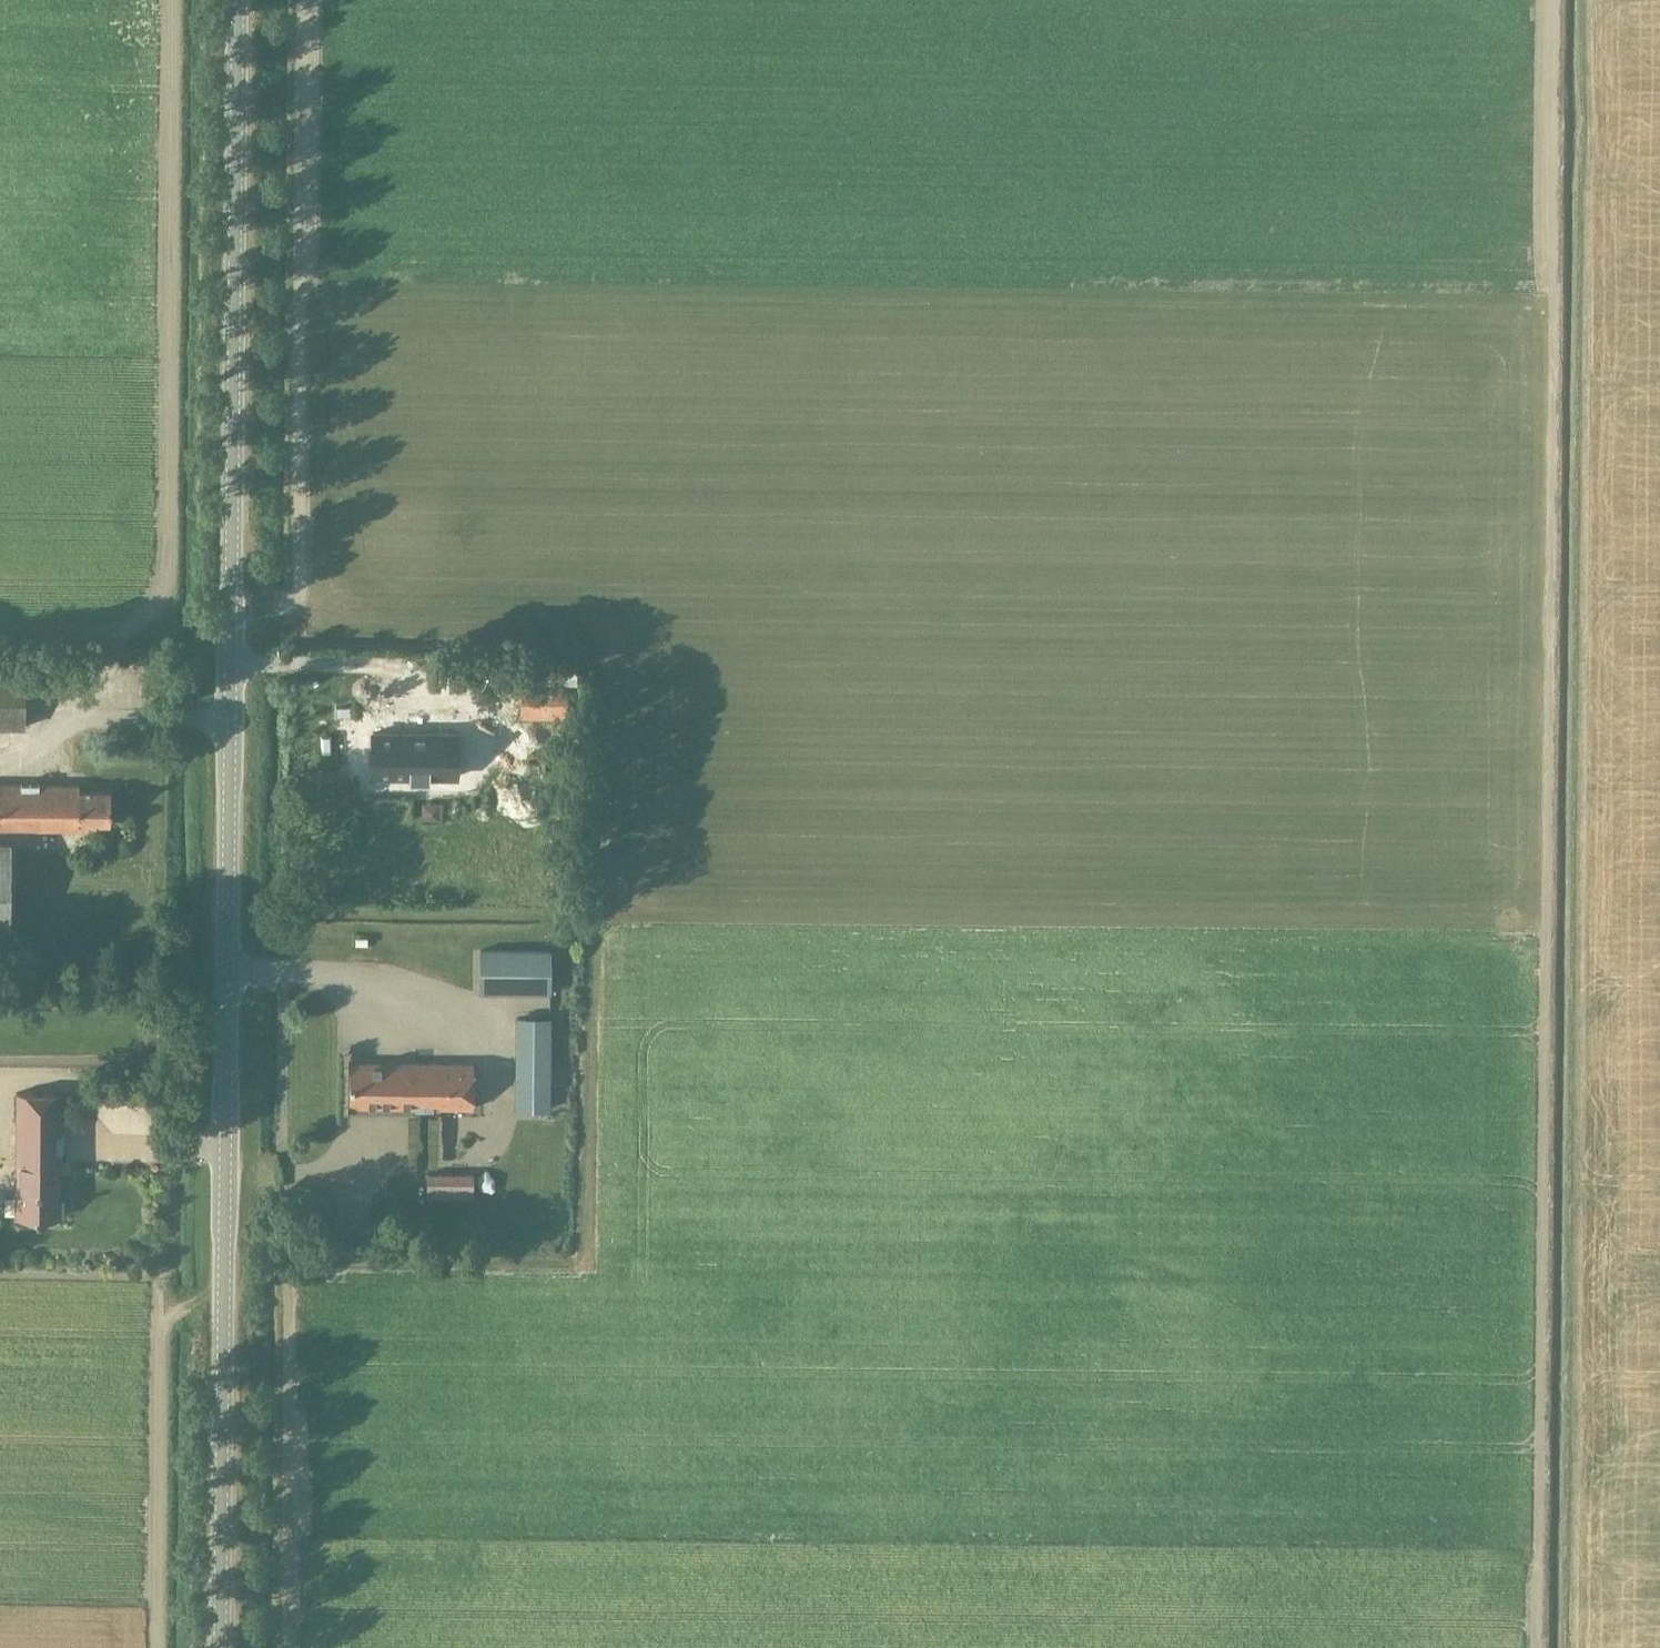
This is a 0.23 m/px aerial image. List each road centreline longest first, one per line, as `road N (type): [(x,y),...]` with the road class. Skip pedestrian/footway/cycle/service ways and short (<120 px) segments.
road 1 (unclassified): [(237,0),(220,1647)]

